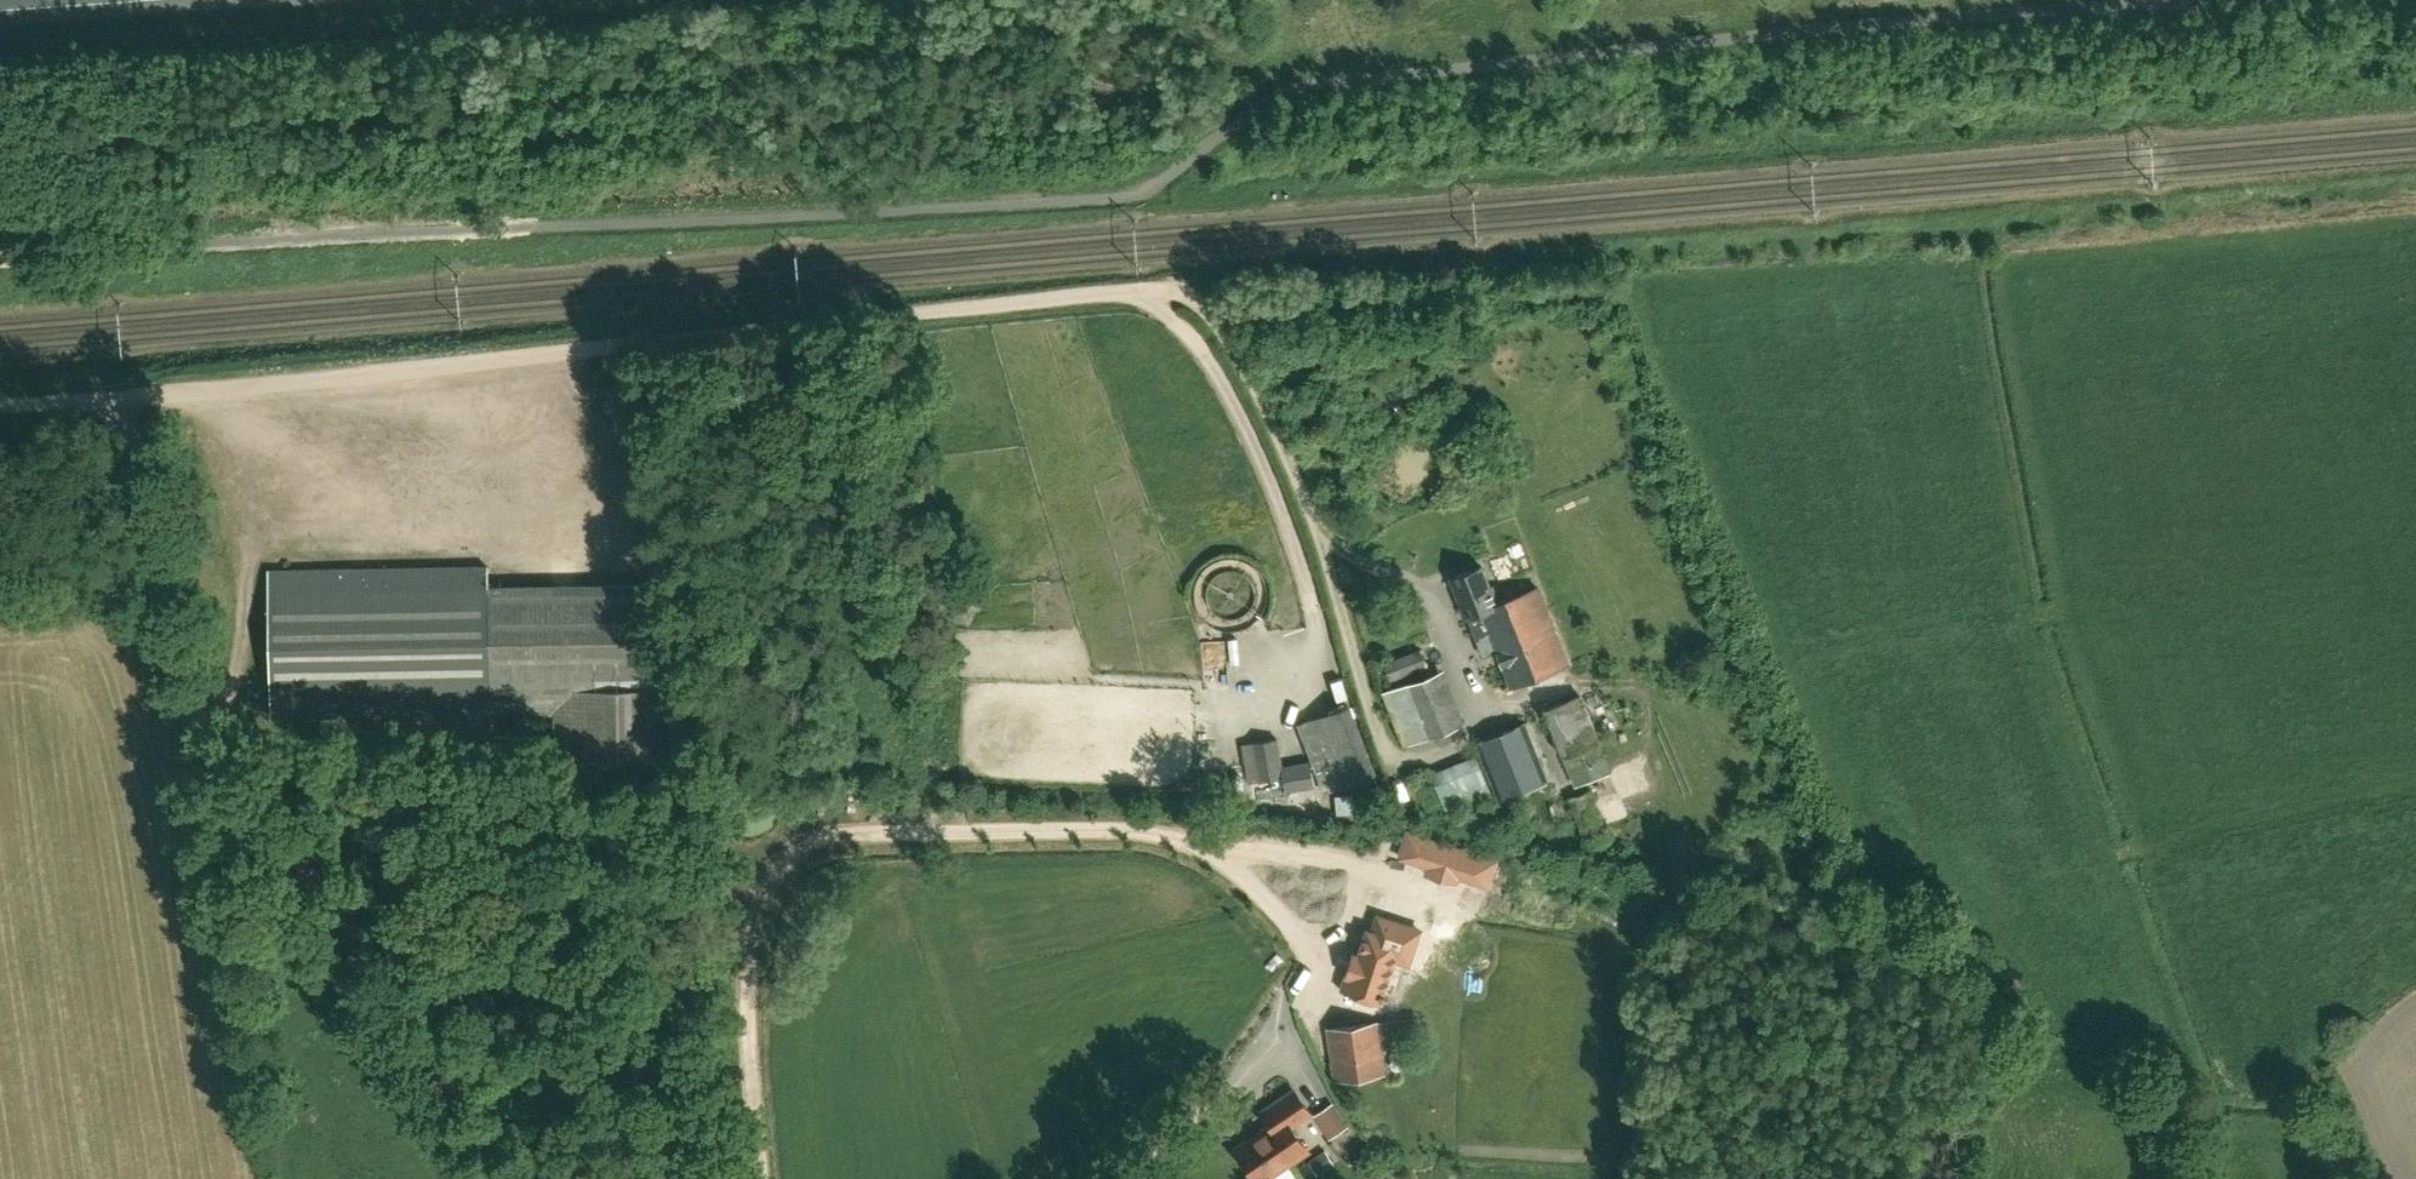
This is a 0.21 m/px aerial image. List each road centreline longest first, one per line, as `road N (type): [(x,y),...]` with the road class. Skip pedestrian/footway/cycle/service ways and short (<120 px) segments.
road 1 (unclassified): [(1137,295),(130,395)]
road 2 (unclassified): [(130,395),(158,605),(179,684),(210,743),(522,1178)]
road 3 (unclassified): [(0,405),(130,395)]

